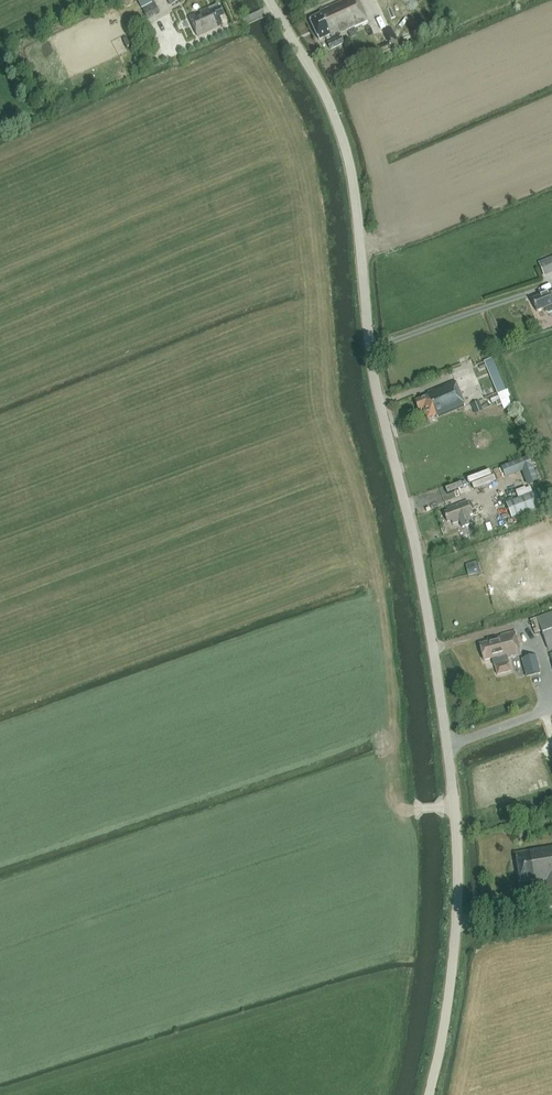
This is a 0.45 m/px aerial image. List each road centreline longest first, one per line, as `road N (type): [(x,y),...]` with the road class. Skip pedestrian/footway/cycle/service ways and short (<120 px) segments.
road 1 (tertiary): [(427,1094),(451,1005),(456,806),(414,538),(373,375),(351,168),(334,111),(268,0)]

